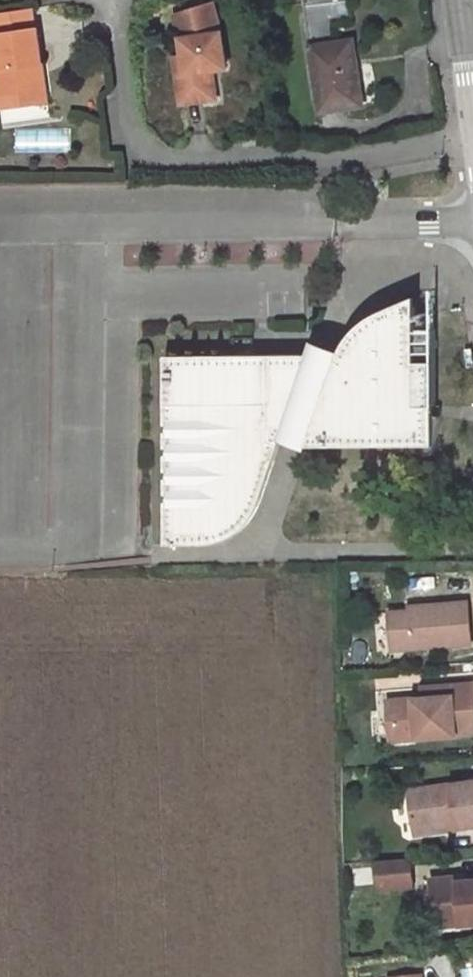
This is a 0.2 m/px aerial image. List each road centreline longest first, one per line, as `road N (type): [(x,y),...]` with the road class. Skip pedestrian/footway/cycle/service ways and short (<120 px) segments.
road 1 (residential): [(112,0),(138,158),(342,161),(472,139)]

